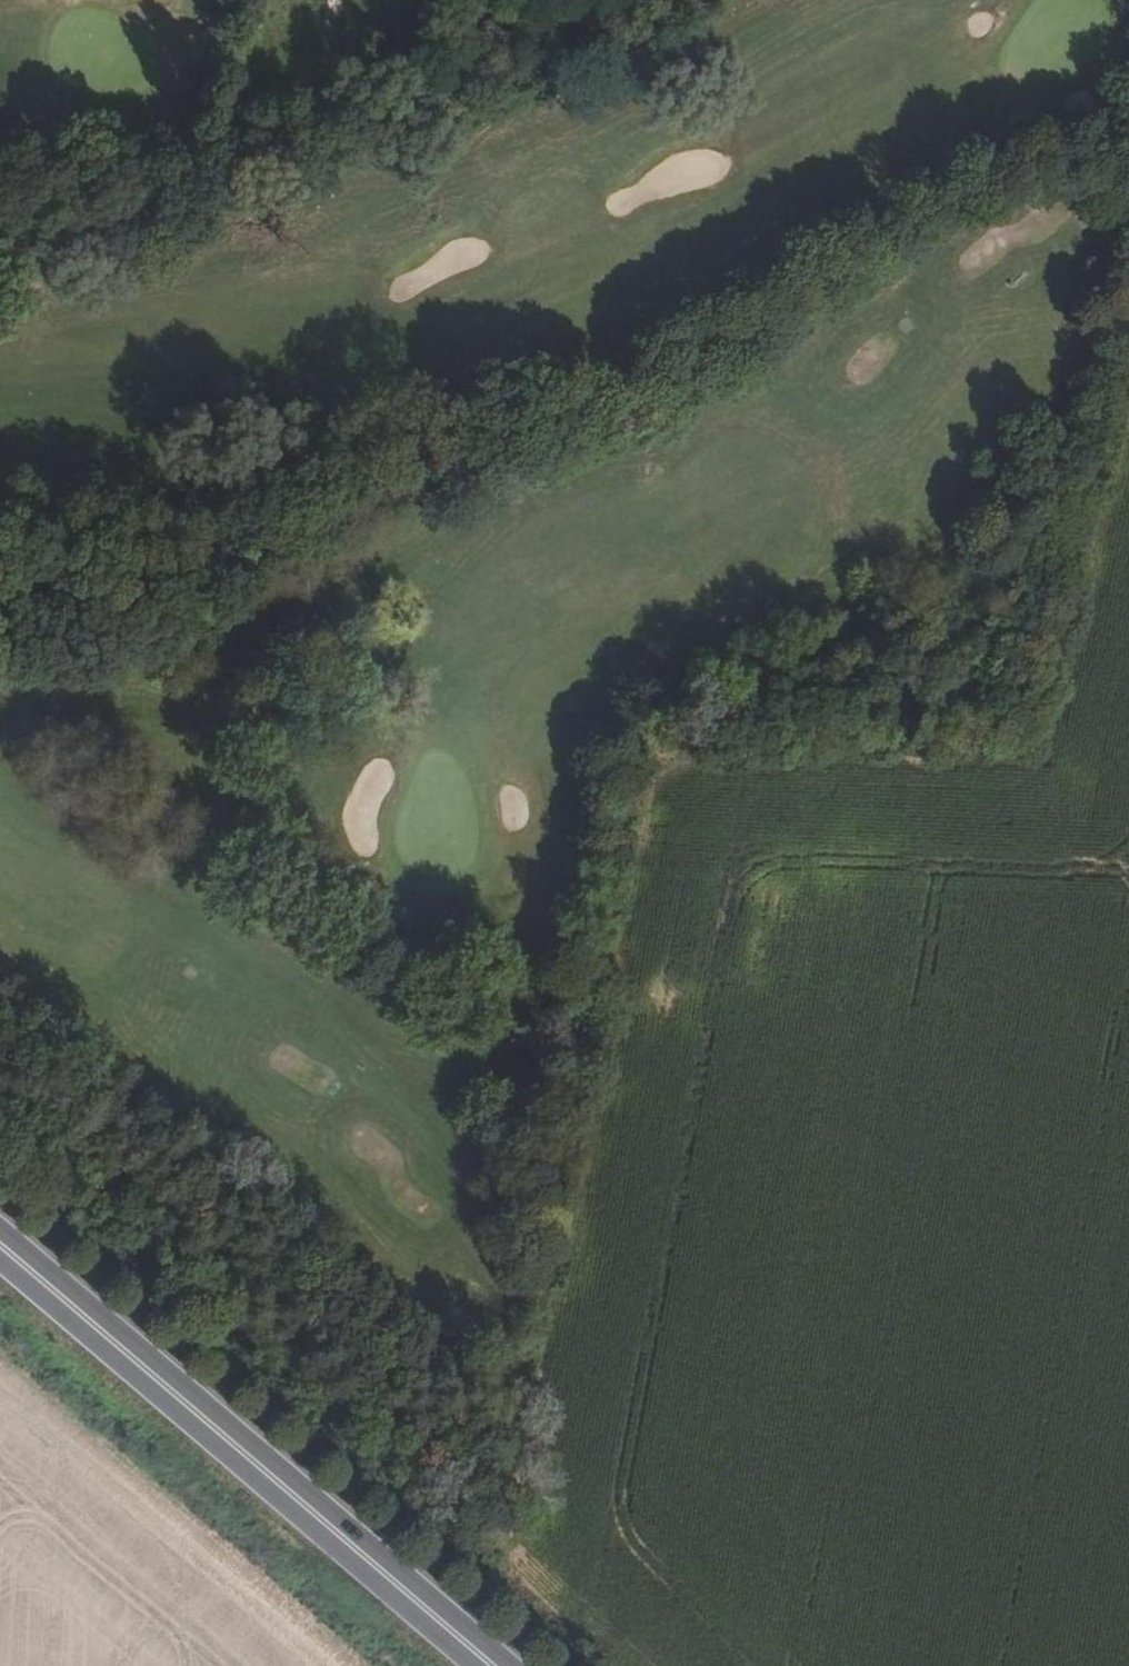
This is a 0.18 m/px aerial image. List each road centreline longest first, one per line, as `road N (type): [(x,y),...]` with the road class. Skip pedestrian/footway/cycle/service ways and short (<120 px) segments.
road 1 (primary): [(477,1665),(0,1251)]

